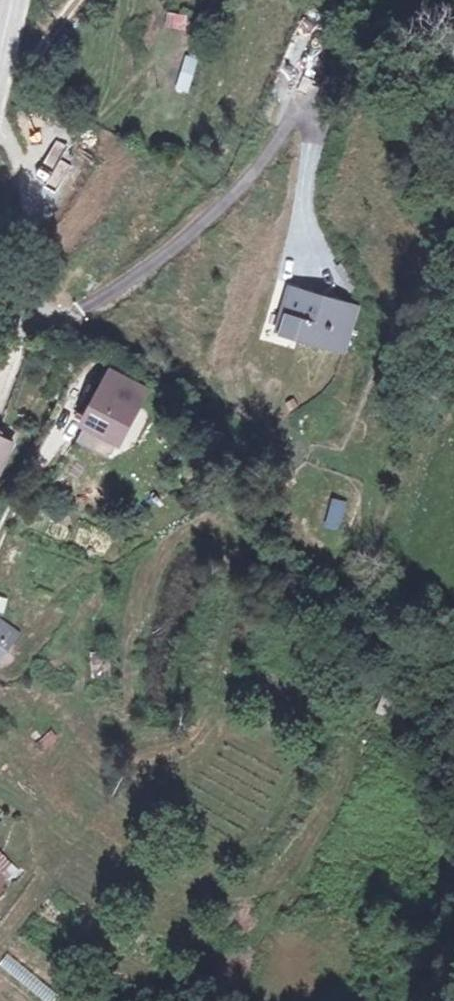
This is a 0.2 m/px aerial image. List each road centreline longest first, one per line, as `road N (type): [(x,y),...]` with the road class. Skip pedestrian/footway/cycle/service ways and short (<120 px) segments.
road 1 (residential): [(0,134),(15,144),(35,308),(64,315),(83,307)]

